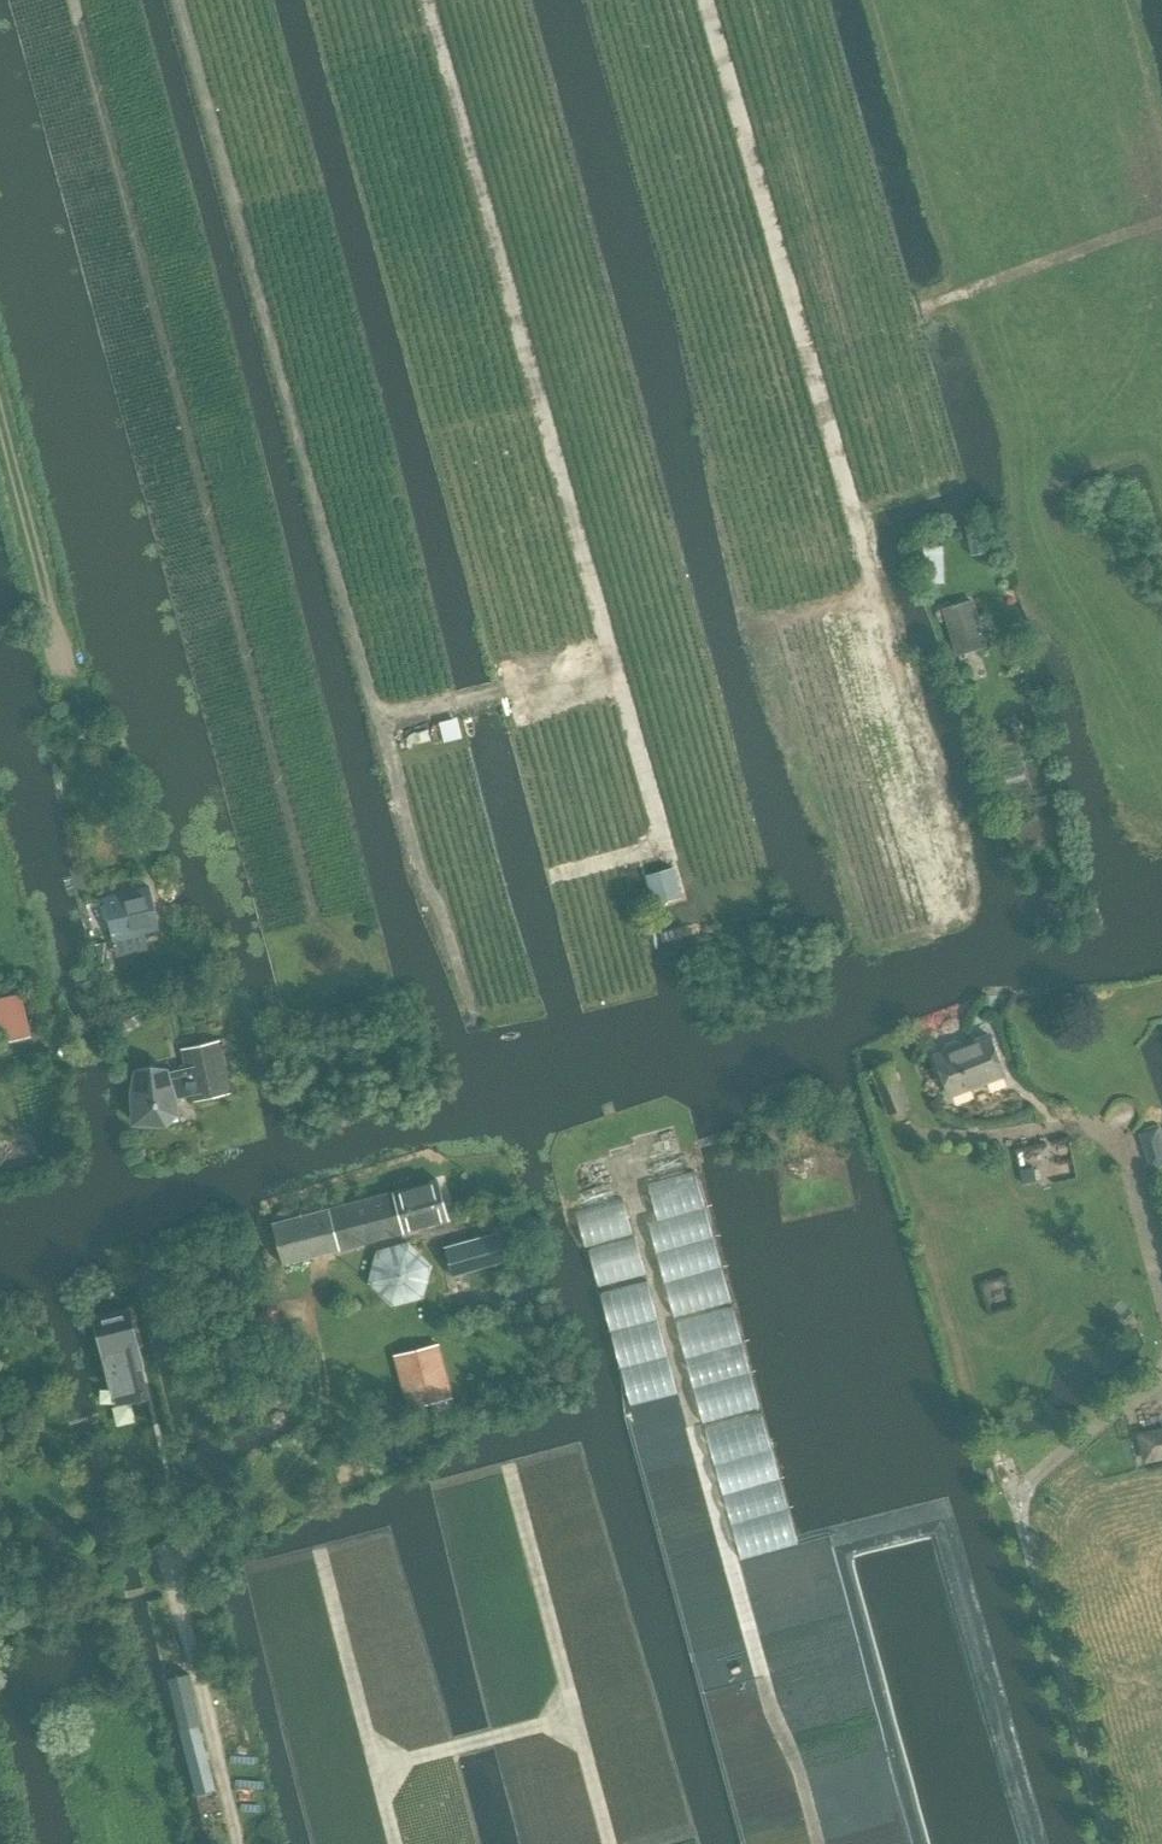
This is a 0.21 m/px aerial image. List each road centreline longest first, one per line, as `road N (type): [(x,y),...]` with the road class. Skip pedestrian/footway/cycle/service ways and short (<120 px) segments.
road 1 (track): [(323,923),(73,0)]
road 2 (track): [(670,865),(428,0)]
road 3 (track): [(900,691),(700,0)]
road 4 (track): [(1161,223),(922,308)]
road 5 (track): [(551,872),(735,825)]
road 6 (track): [(323,923),(349,948),(338,974),(312,970),(303,943)]

